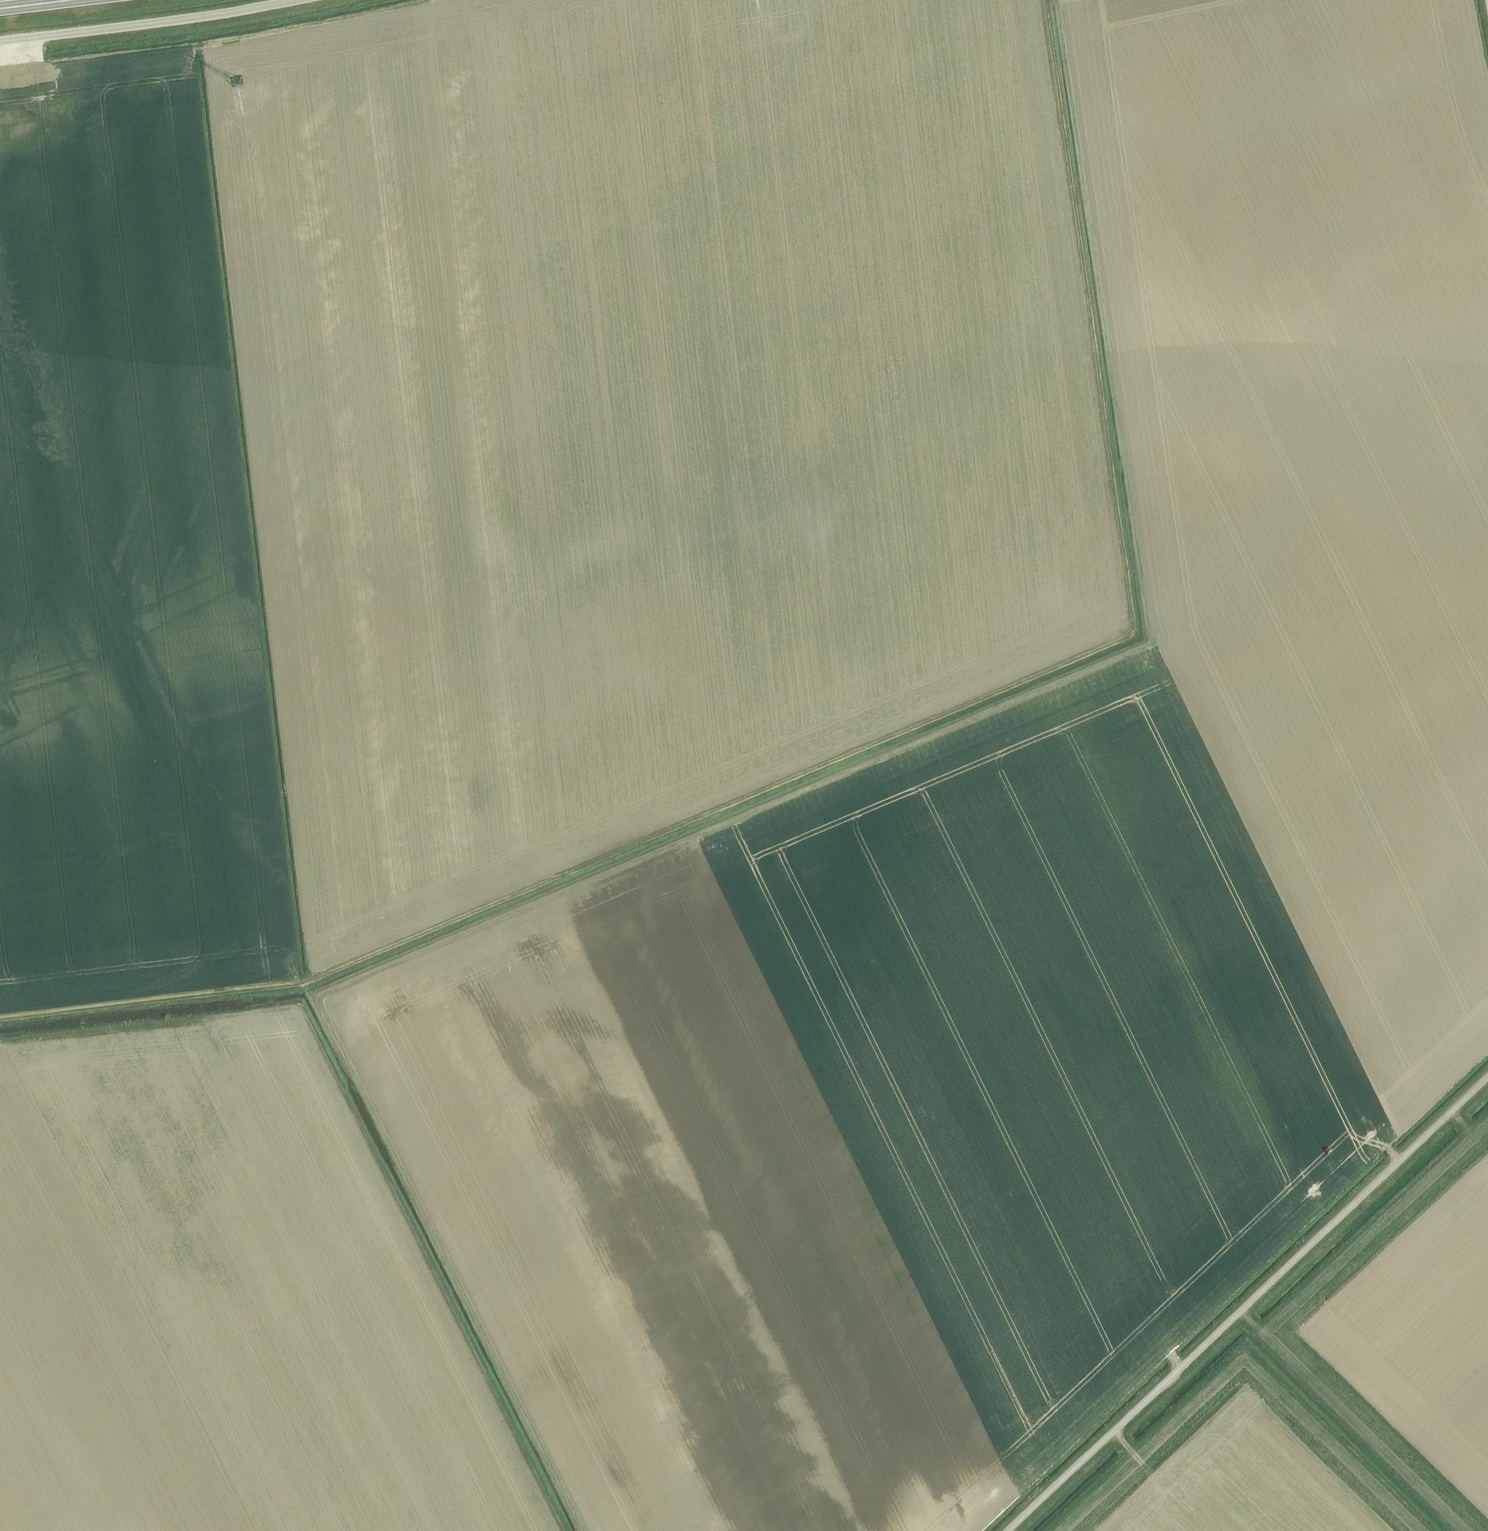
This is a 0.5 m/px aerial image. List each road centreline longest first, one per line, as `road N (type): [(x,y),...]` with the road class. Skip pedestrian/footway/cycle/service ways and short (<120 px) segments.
road 1 (unclassified): [(1008,1530),(1487,1079)]
road 2 (unclassified): [(0,41),(295,0)]

